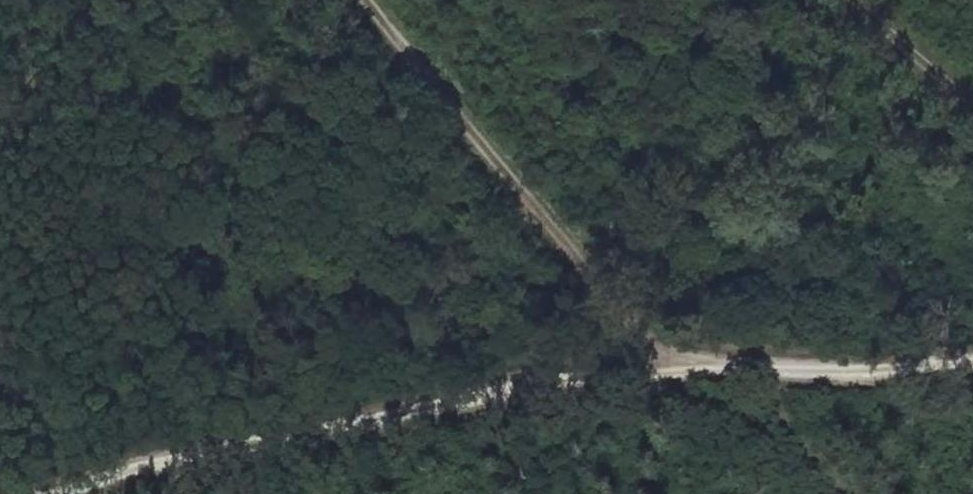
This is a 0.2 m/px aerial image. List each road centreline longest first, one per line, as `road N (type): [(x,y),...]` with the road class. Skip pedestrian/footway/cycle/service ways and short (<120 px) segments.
road 1 (track): [(56,493),(155,461),(559,380),(972,361)]
road 2 (track): [(371,0),(629,319),(738,367),(866,493)]
road 3 (track): [(845,0),(972,101)]

